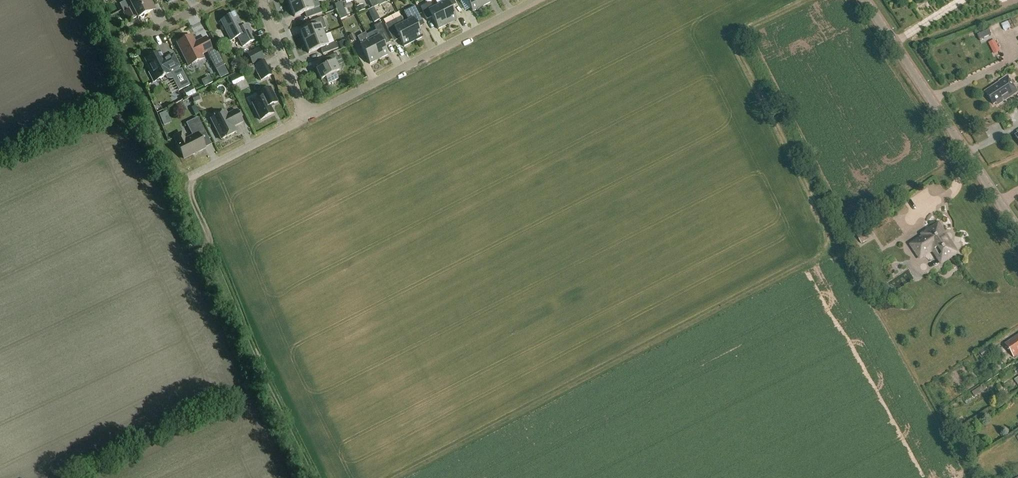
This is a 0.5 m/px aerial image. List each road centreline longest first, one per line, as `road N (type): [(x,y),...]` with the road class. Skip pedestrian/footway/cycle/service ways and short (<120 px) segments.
road 1 (track): [(809,0),(744,30),(736,42),(821,213),(827,252),(395,477)]
road 2 (tertiary): [(1017,231),(867,0)]
road 3 (residential): [(308,117),(537,0)]
road 4 (residential): [(188,177),(308,117)]
road 5 (residential): [(308,117),(261,0)]

